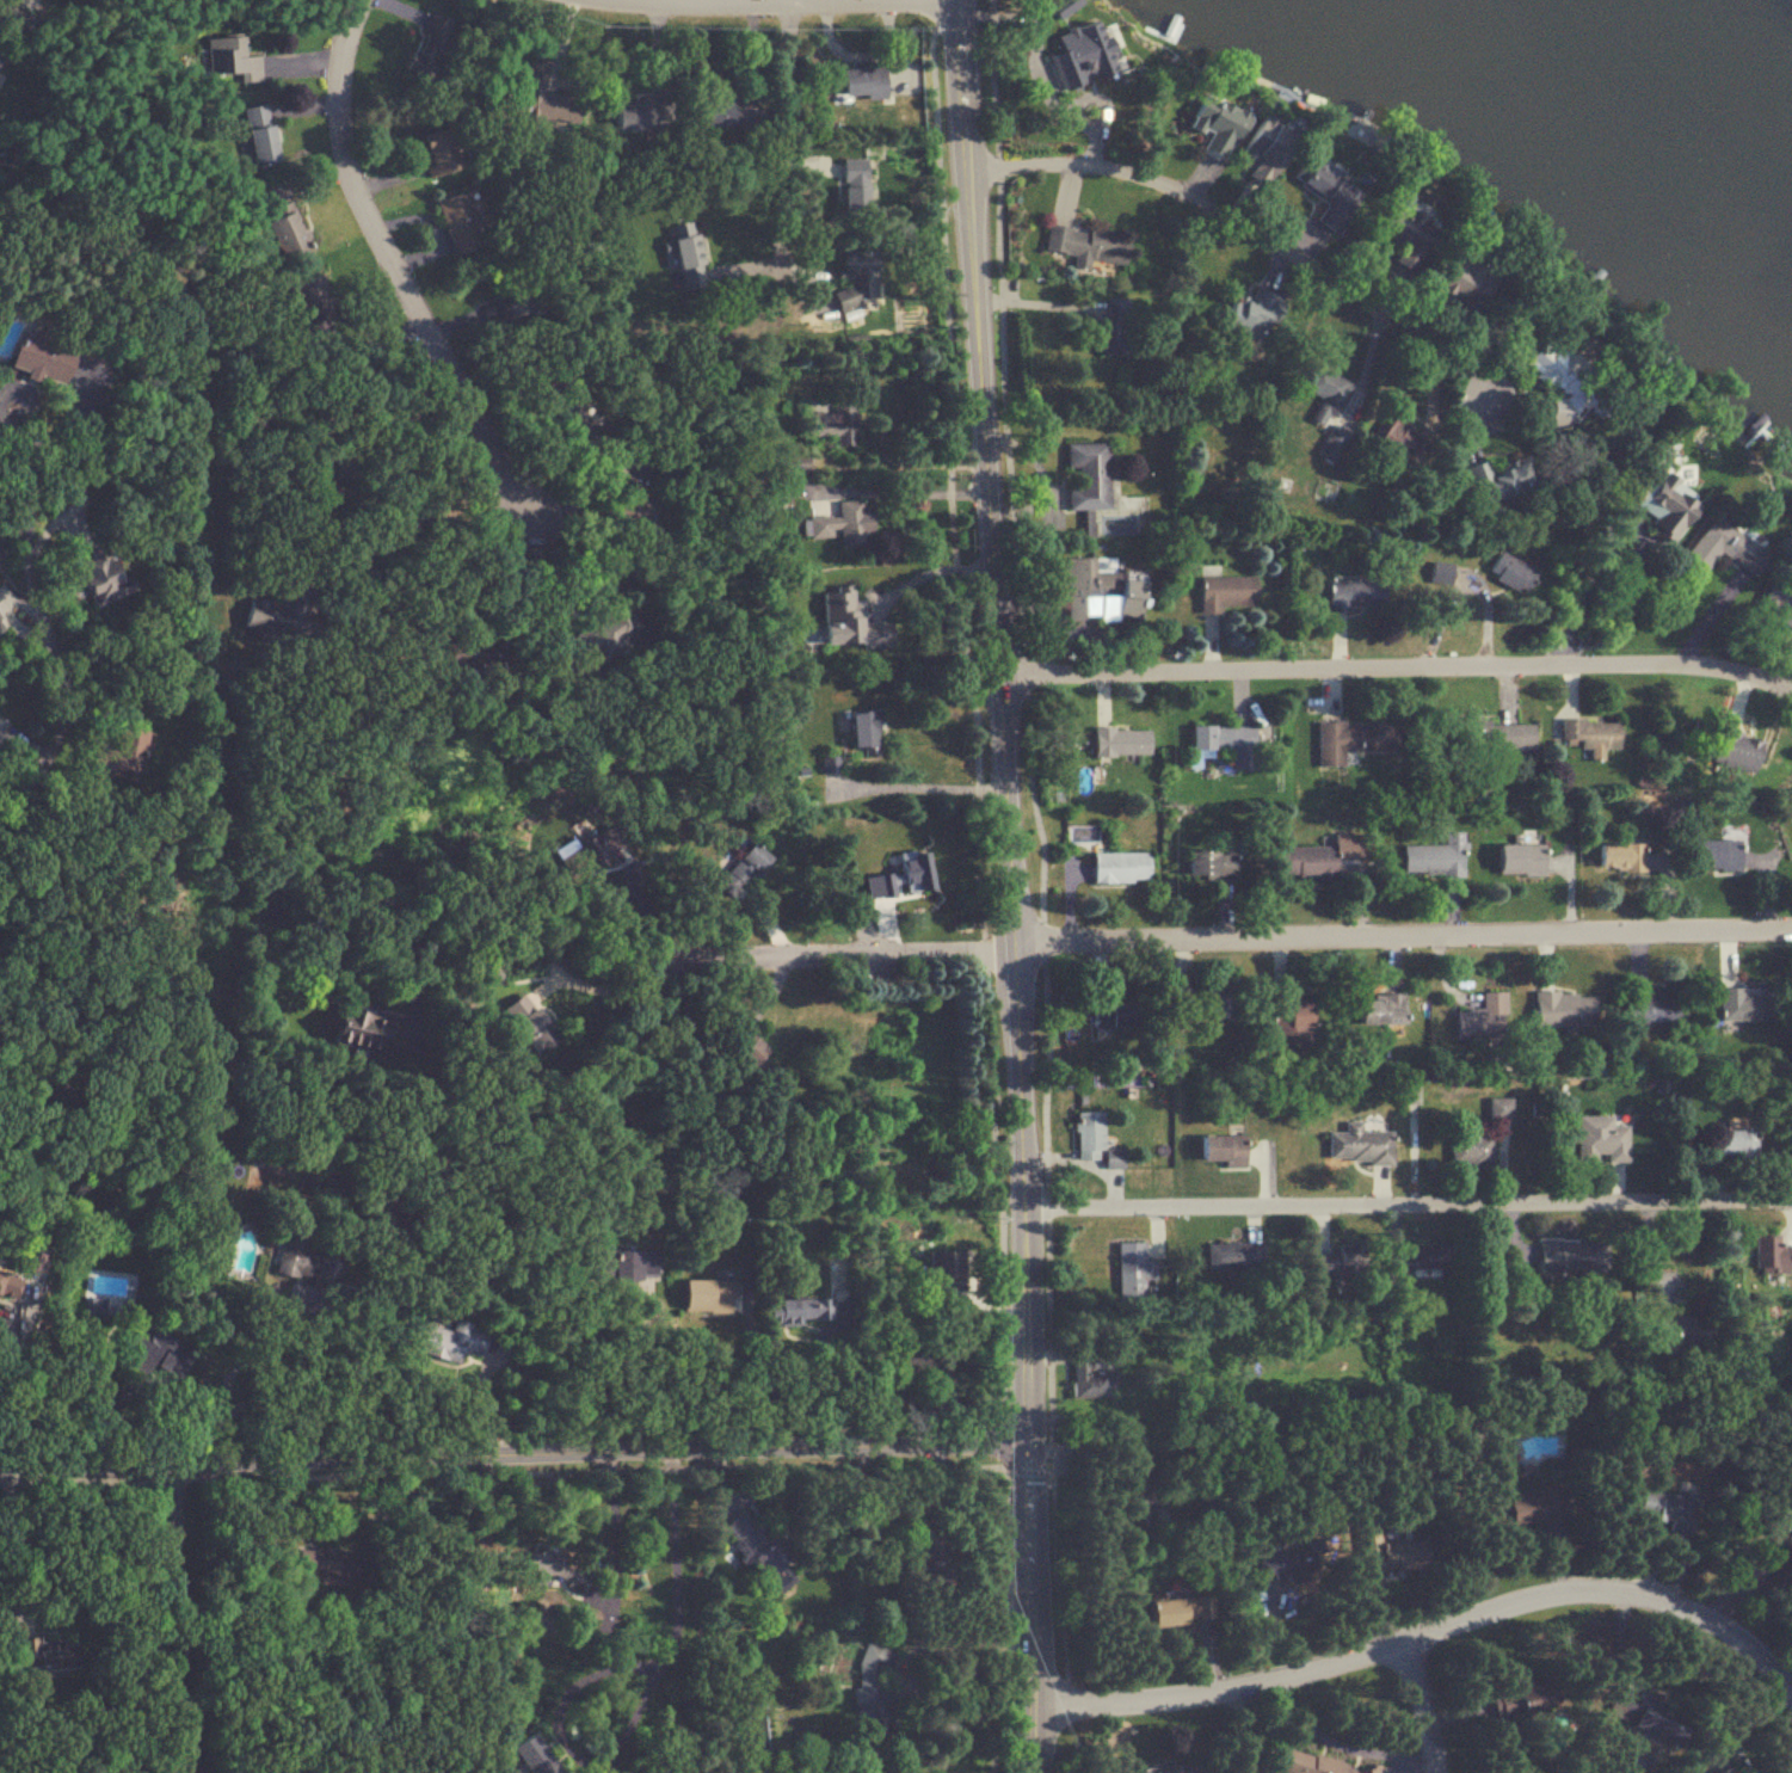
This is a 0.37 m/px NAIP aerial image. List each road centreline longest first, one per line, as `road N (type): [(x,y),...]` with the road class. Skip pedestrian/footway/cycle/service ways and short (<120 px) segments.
road 1 (tertiary): [(961,0),(1015,942),(1034,1772)]
road 2 (residential): [(0,1465),(1029,1443)]
road 3 (residential): [(1791,693),(1685,665),(1000,676)]
road 4 (residential): [(1015,942),(1791,929)]
road 5 (residential): [(1026,1211),(1791,1195)]
road 6 (residential): [(1761,1660),(1735,1633),(1659,1599),(1542,1592),(1325,1667),(1147,1700),(1033,1705)]
road 7 (residential): [(1489,414),(1472,367),(1434,333),(1152,177),(1074,165),(971,166)]
road 8 (residential): [(526,518),(377,247),(352,178),(341,78),(362,0)]
road 9 (residential): [(0,810),(50,737),(56,690),(0,552),(21,340)]
road 10 (residential): [(772,1),(790,300)]
road 11 (residential): [(854,0),(643,0)]
road 12 (residential): [(1402,1644),(1427,1699),(1436,1772)]

